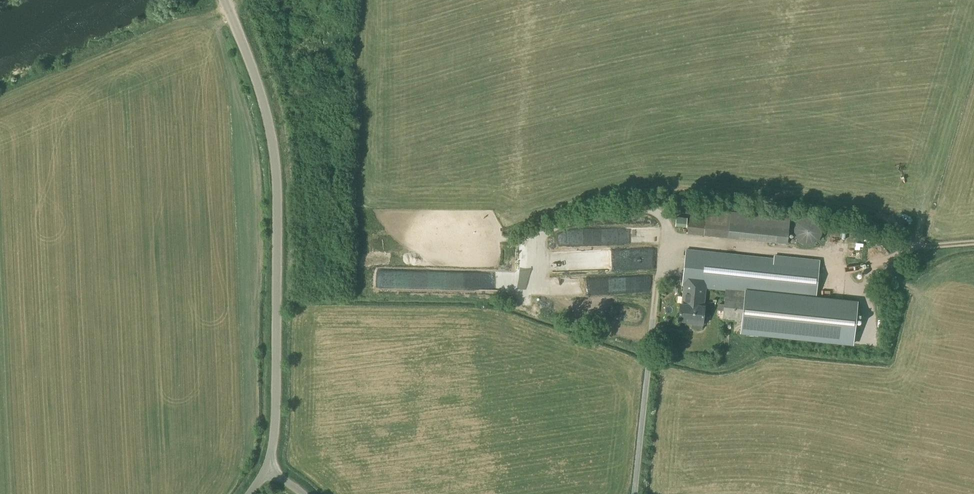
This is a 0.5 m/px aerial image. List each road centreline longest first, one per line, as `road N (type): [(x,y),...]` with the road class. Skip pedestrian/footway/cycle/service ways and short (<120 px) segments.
road 1 (unclassified): [(271,472),(274,155),(224,0)]
road 2 (track): [(239,0),(0,99)]
road 3 (track): [(850,282),(915,246),(973,242)]

